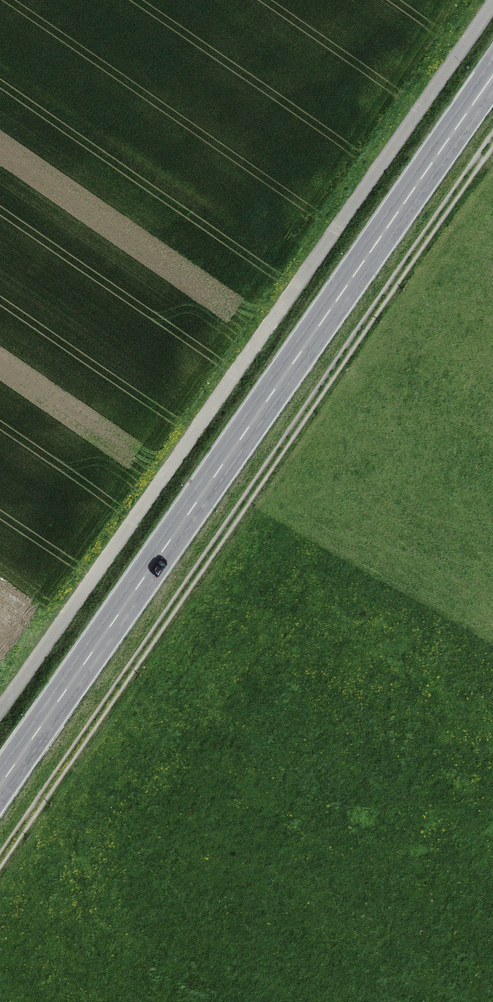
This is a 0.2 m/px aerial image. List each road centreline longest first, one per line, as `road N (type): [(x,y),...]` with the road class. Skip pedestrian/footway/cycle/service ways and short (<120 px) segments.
road 1 (track): [(0,857),(492,145)]
road 2 (primary): [(0,781),(492,77)]
road 3 (track): [(492,6),(0,705)]

